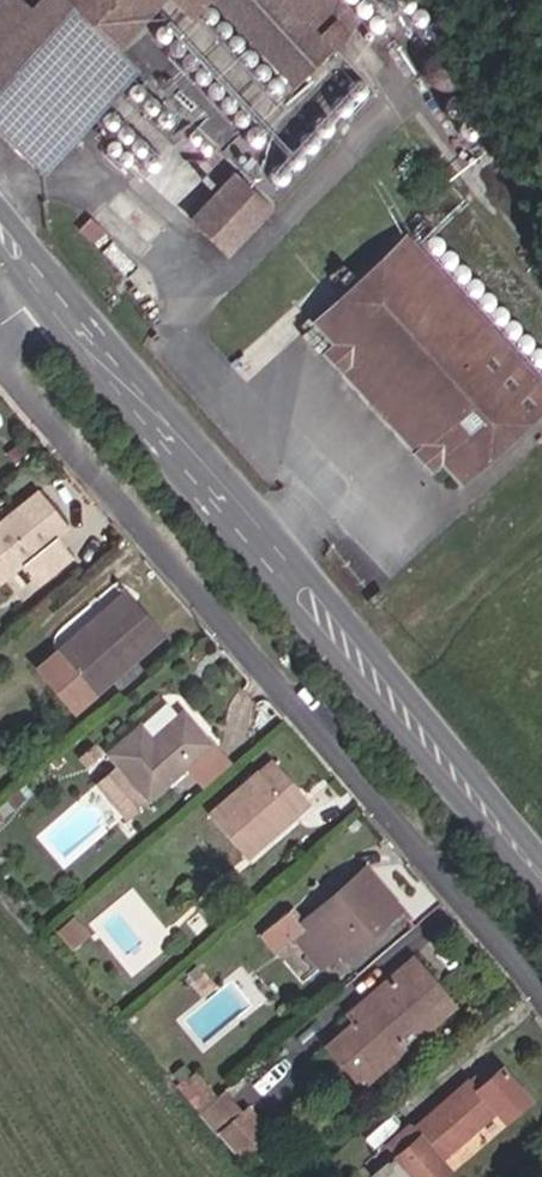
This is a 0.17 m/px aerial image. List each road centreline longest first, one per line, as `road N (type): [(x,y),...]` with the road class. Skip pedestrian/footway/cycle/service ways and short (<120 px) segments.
road 1 (residential): [(0,365),(541,1007)]
road 2 (primary): [(43,288),(541,859)]

